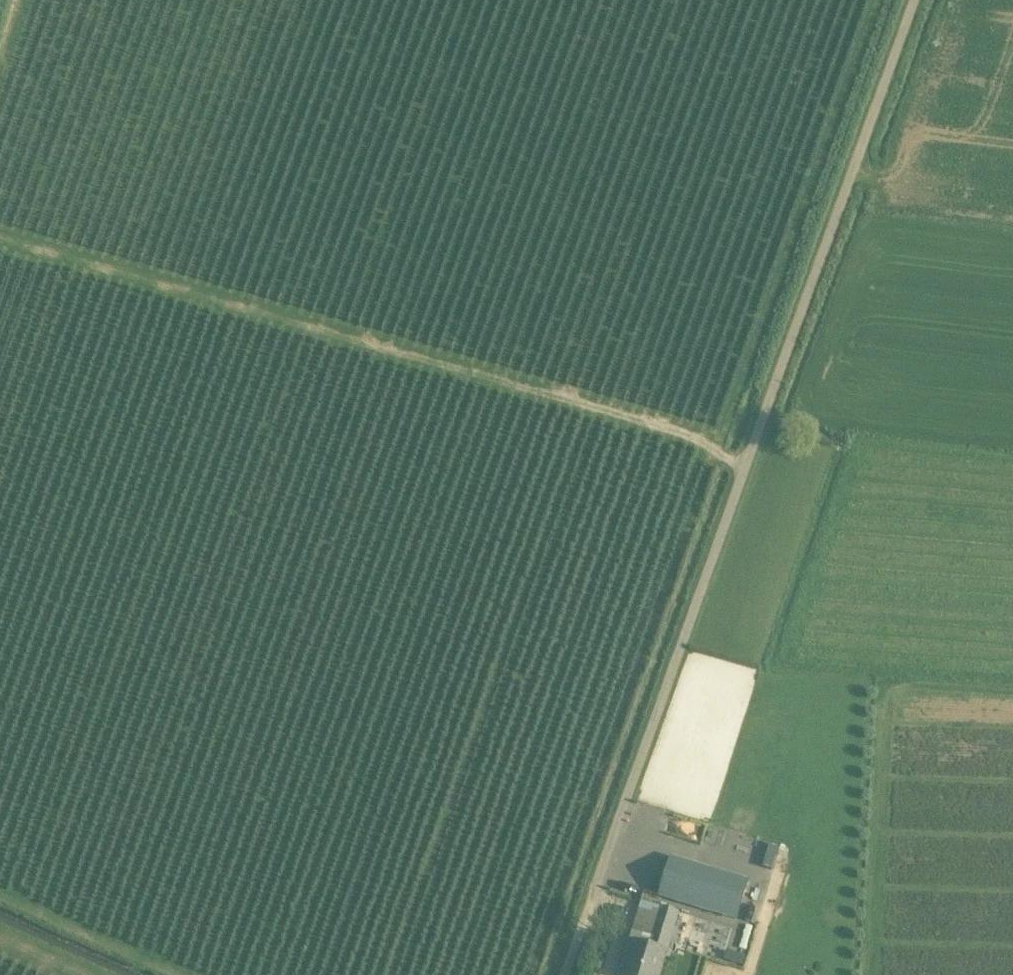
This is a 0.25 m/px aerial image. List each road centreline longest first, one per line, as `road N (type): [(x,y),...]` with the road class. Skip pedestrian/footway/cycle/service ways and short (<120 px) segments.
road 1 (unclassified): [(564,974),(915,0)]

